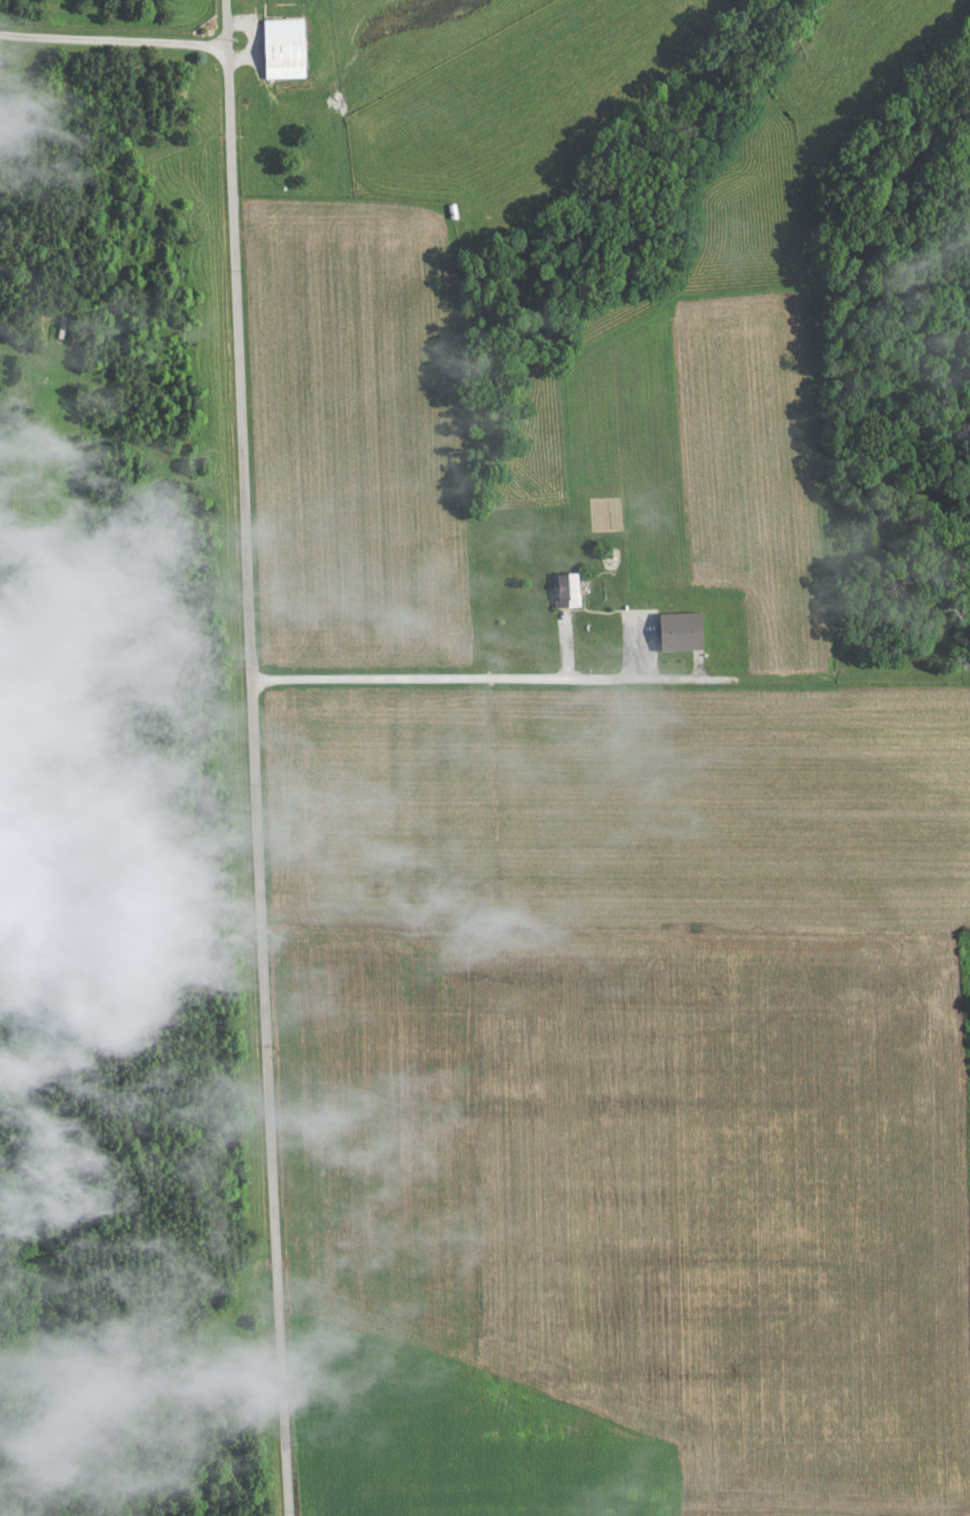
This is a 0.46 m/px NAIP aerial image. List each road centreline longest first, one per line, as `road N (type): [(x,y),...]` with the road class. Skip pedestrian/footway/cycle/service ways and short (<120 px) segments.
road 1 (residential): [(288,1515),(224,0)]

